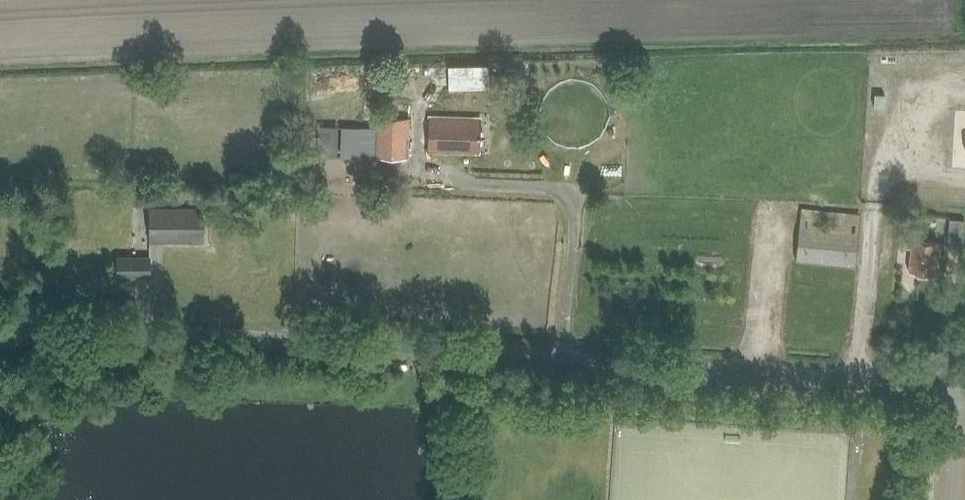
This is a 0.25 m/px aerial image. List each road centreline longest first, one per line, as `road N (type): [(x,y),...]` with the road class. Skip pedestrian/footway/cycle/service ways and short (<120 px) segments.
road 1 (unclassified): [(0,342),(149,342),(964,398)]

